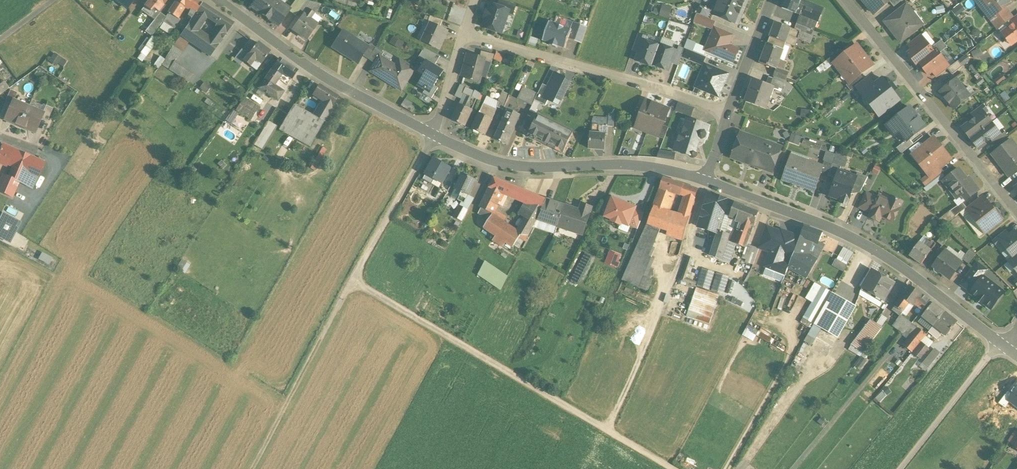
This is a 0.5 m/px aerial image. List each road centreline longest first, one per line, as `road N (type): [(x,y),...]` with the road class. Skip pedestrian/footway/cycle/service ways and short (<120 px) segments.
road 1 (track): [(673,468),(359,283),(432,136)]
road 2 (residential): [(1001,346),(859,241),(705,179)]
road 3 (residential): [(705,179),(666,168),(493,162),(432,136)]
road 4 (residential): [(464,33),(729,110)]
road 5 (residential): [(1016,213),(844,0)]
road 6 (residential): [(432,136),(339,89),(221,0)]
road 7 (track): [(256,468),(359,283)]
road 8 (track): [(900,468),(1001,346)]
road 9 (track): [(727,468),(798,339)]

